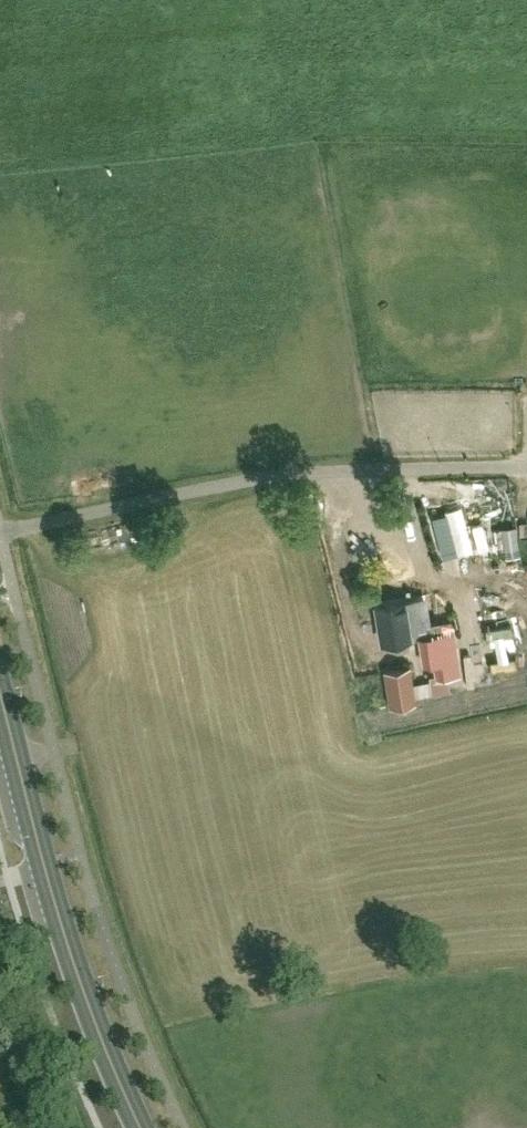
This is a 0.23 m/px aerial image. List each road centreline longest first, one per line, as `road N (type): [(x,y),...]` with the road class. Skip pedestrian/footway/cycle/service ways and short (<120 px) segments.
road 1 (secondary): [(140,1127),(95,1025),(0,697)]

